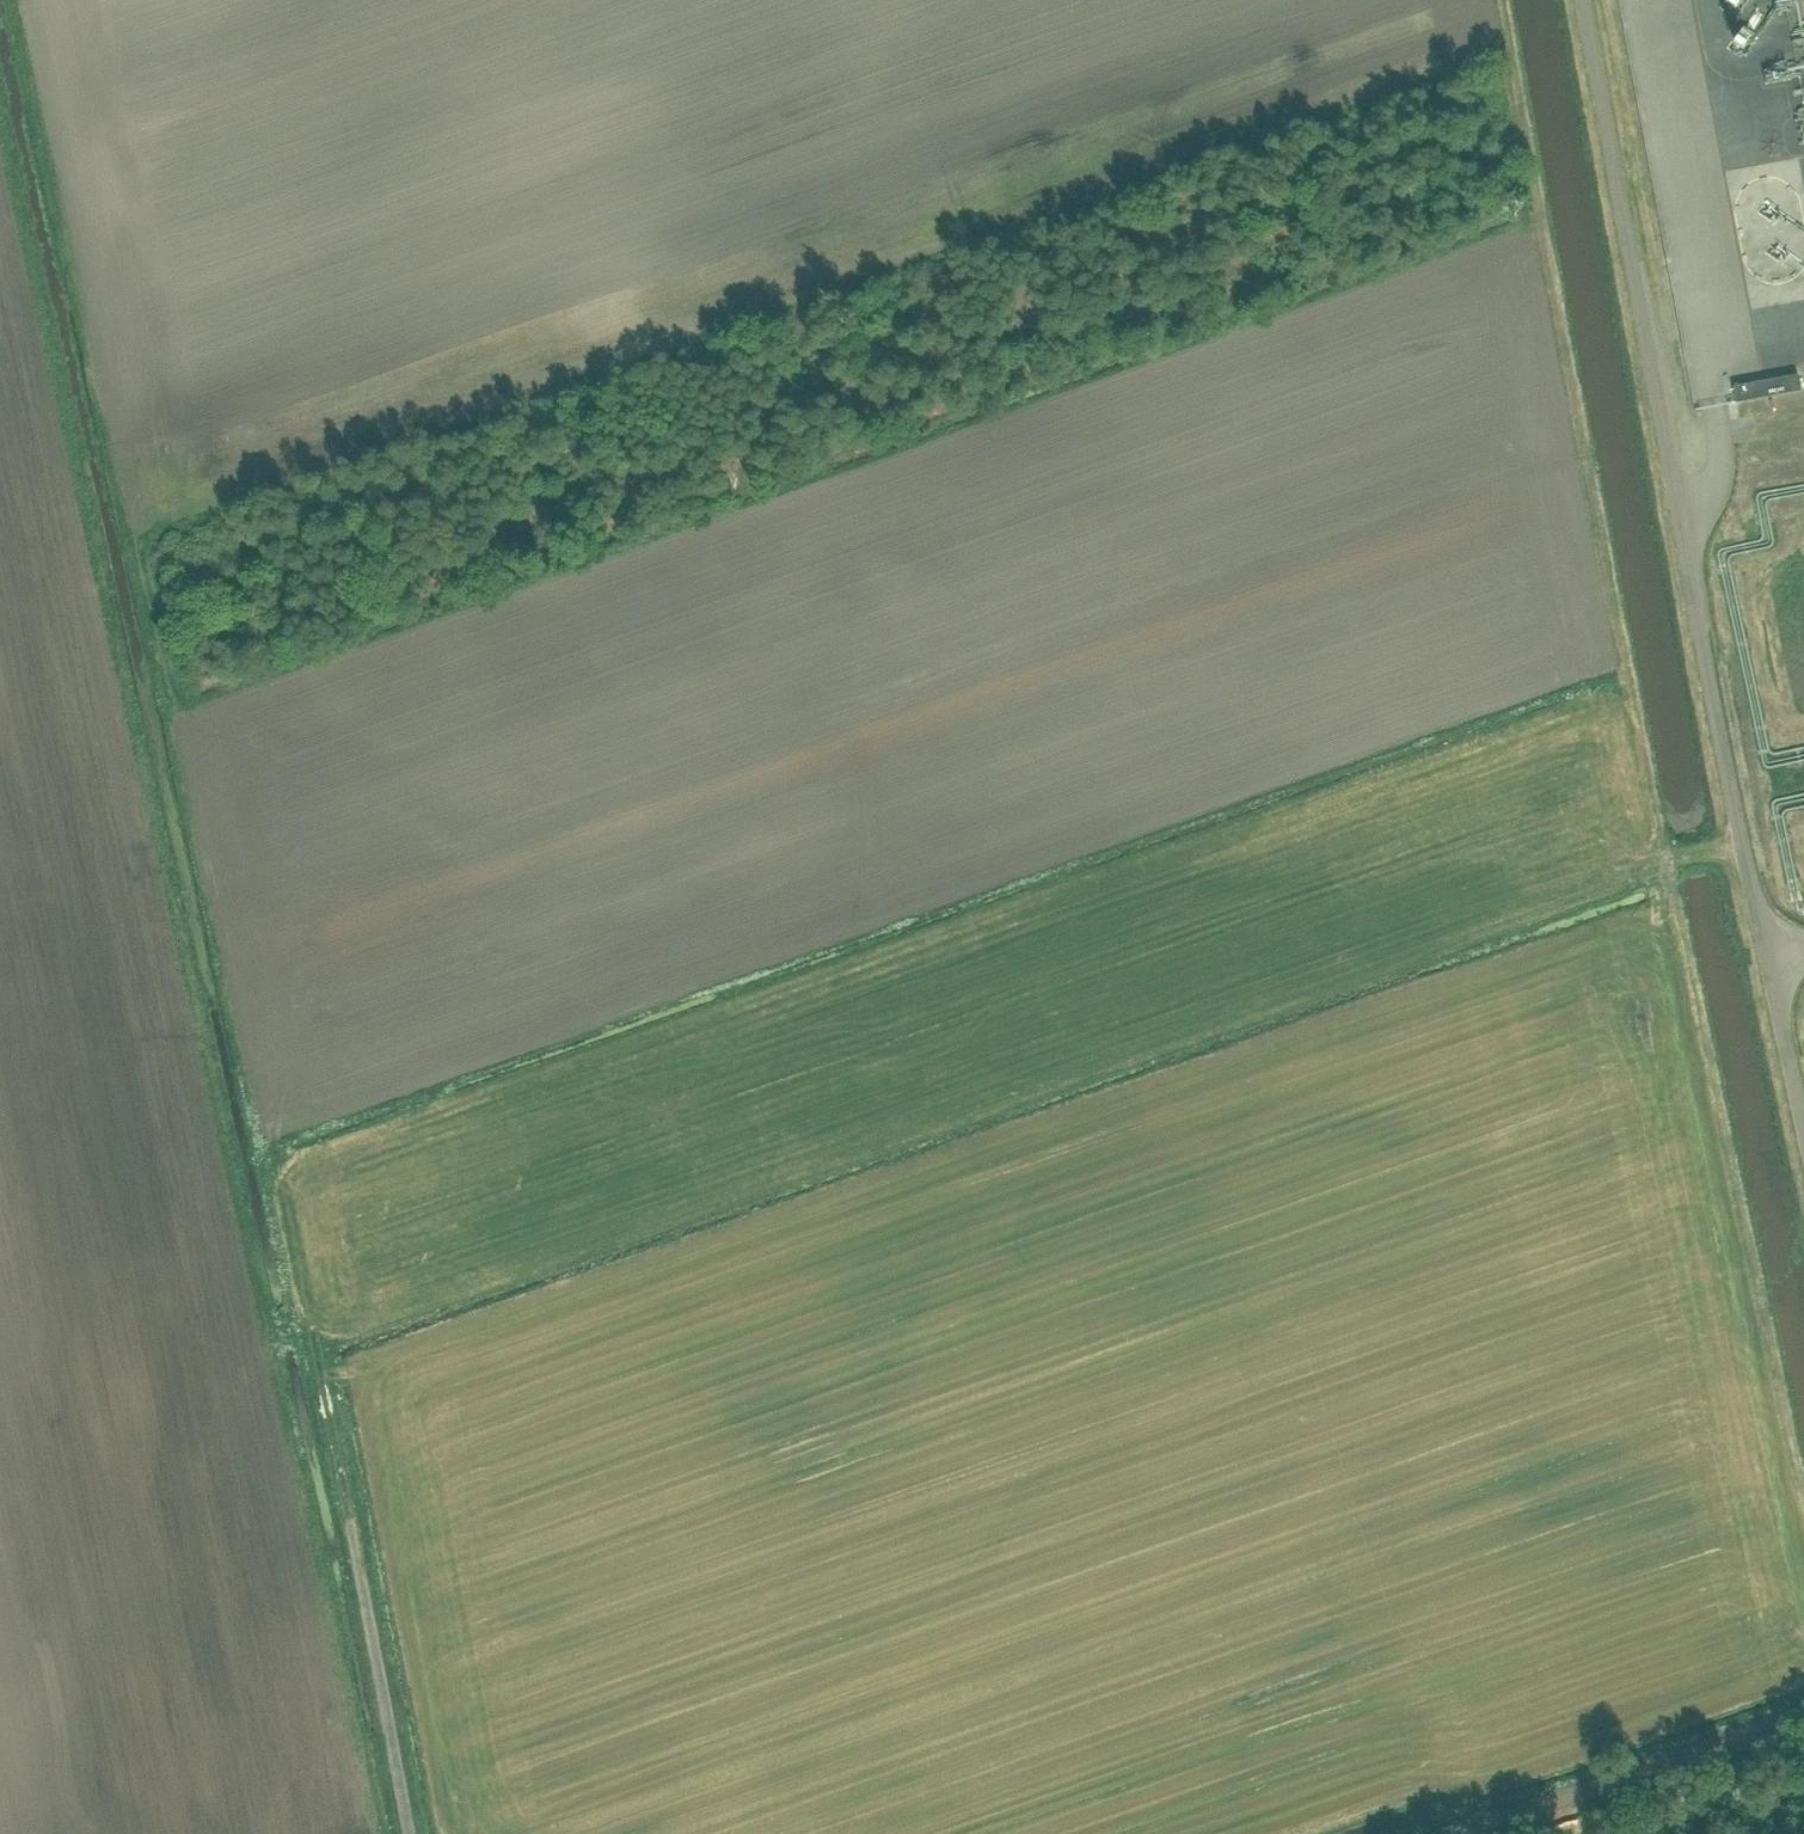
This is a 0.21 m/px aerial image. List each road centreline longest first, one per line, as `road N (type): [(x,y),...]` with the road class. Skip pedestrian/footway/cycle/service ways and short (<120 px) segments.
road 1 (unclassified): [(1803,1127),(1738,825),(1584,0)]
road 2 (unclassified): [(1460,1833),(1803,1712)]

